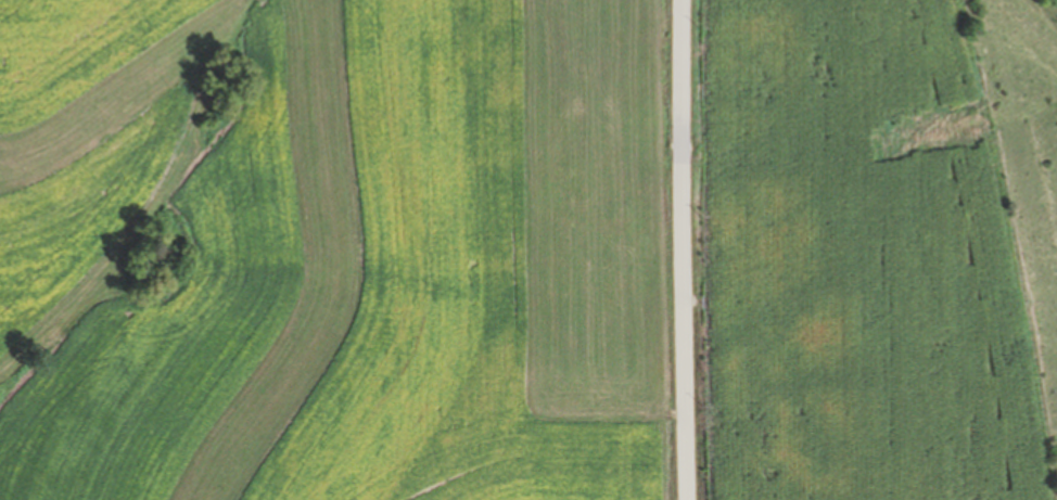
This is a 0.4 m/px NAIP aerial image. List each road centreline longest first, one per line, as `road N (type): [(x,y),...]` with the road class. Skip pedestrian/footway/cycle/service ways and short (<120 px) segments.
road 1 (residential): [(685,499),(681,0)]

